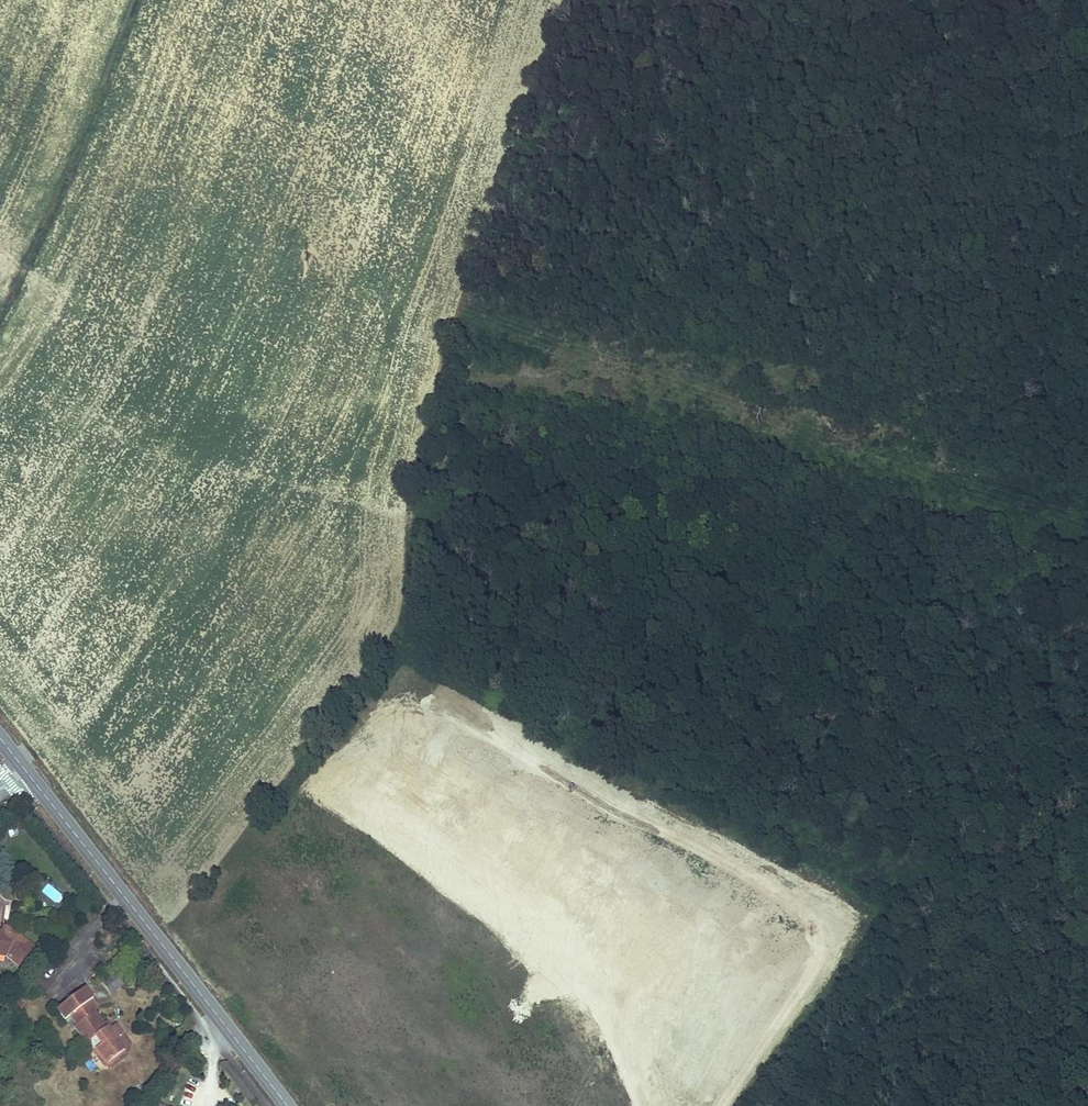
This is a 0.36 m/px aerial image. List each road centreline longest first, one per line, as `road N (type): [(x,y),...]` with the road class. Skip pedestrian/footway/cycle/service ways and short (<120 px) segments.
road 1 (tertiary): [(286,1105),(24,769)]

